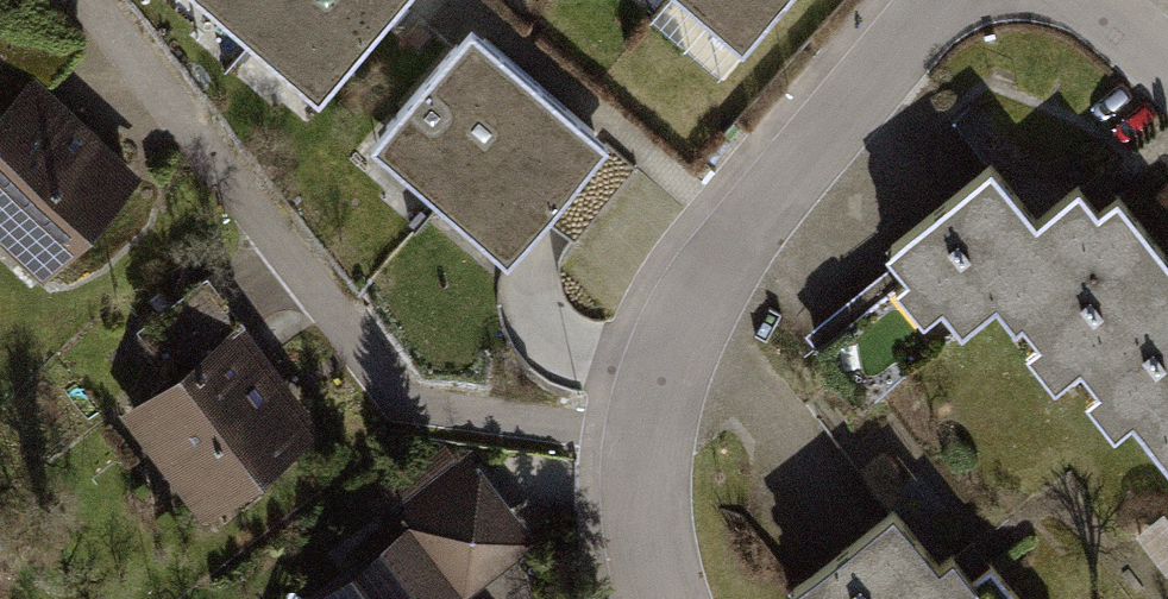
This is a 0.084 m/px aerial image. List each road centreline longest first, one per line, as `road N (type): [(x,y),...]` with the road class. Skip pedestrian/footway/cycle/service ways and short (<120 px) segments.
road 1 (residential): [(937,0),(721,256),(675,336),(641,506),(659,598)]

